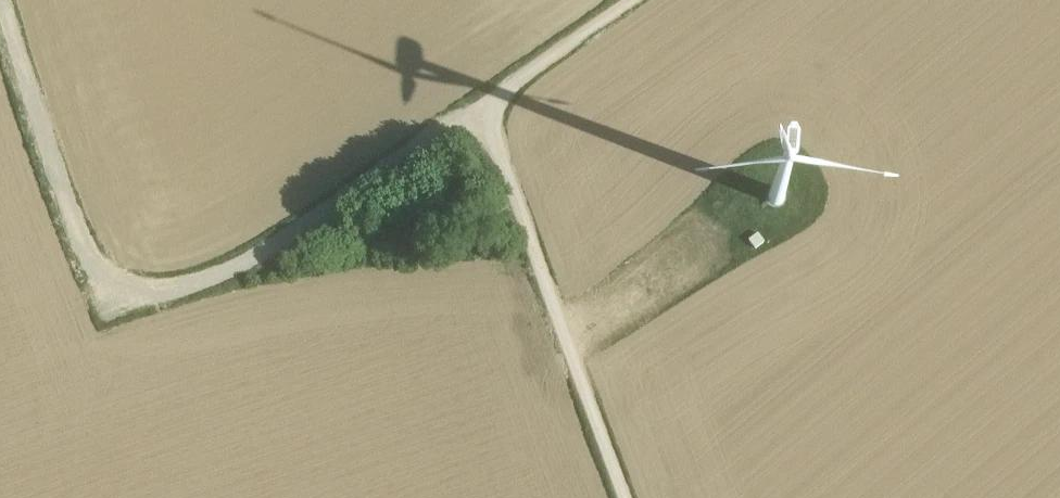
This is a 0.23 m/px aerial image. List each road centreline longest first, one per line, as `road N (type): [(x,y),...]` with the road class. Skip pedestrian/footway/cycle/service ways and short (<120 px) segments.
road 1 (track): [(481,107),(269,260),(149,295),(106,279),(69,235),(3,0)]
road 2 (track): [(627,497),(481,107),(632,0)]

